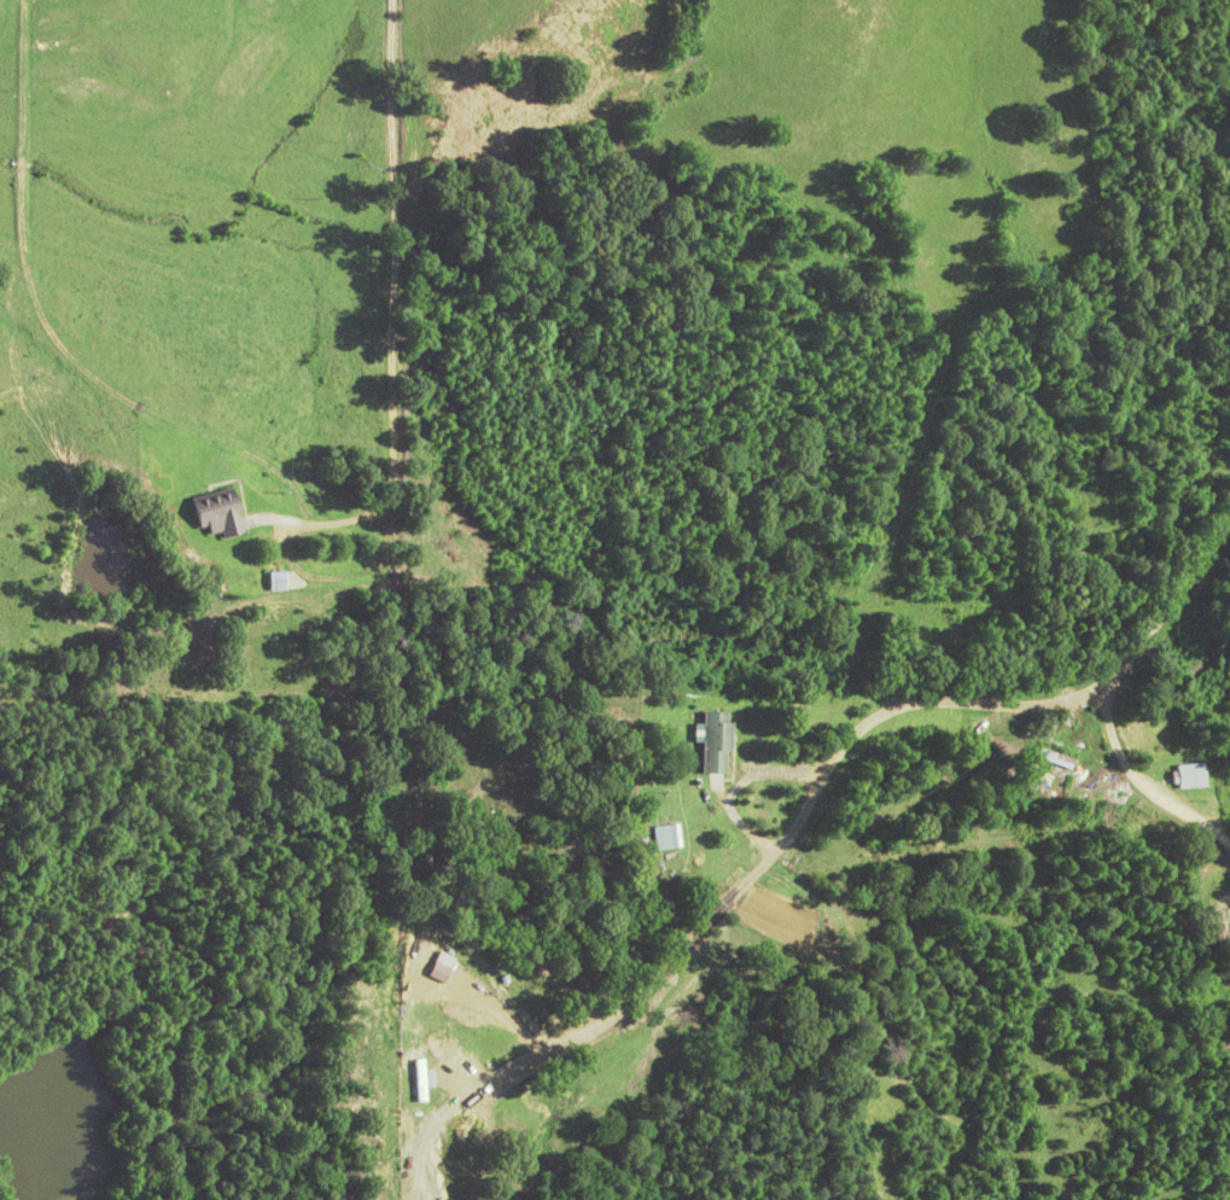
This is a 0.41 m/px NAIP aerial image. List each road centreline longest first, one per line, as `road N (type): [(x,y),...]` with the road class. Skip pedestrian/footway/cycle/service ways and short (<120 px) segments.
road 1 (residential): [(371,1199),(384,1090),(453,1023),(631,954),(823,706),(891,643),(1057,631),(1162,538),(1229,441)]
road 2 (residential): [(1057,631),(1048,721),(1074,763),(1170,825),(1203,978),(1225,1025)]

